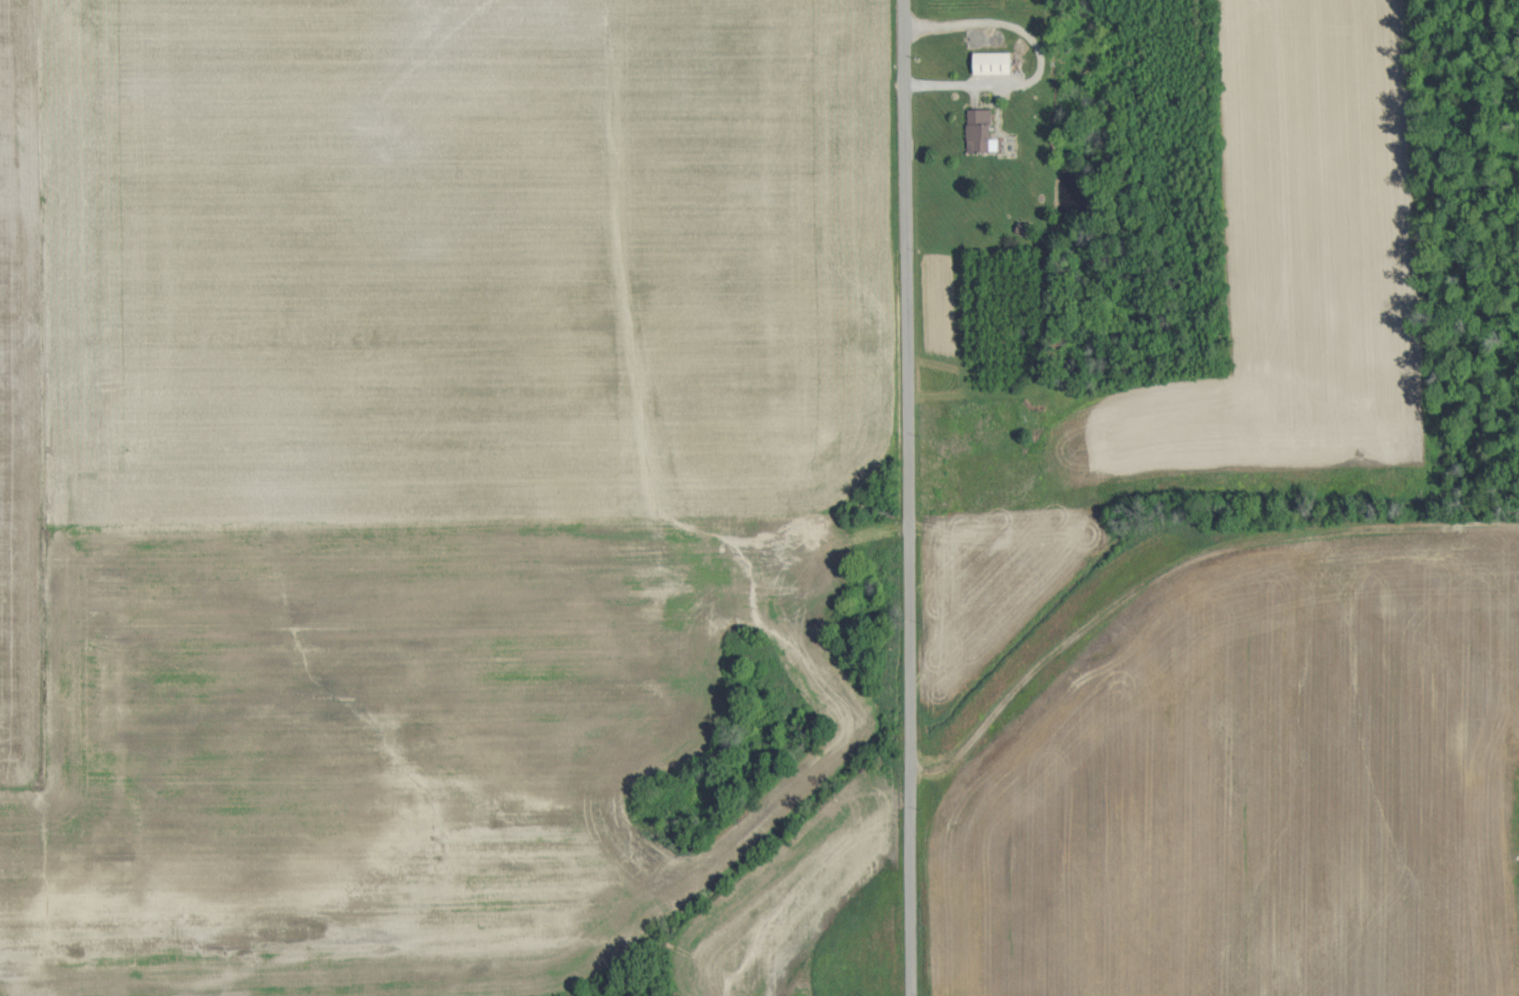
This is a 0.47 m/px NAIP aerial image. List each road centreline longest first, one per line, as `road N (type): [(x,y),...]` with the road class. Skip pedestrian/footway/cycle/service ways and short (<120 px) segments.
road 1 (residential): [(911,995),(903,0)]

